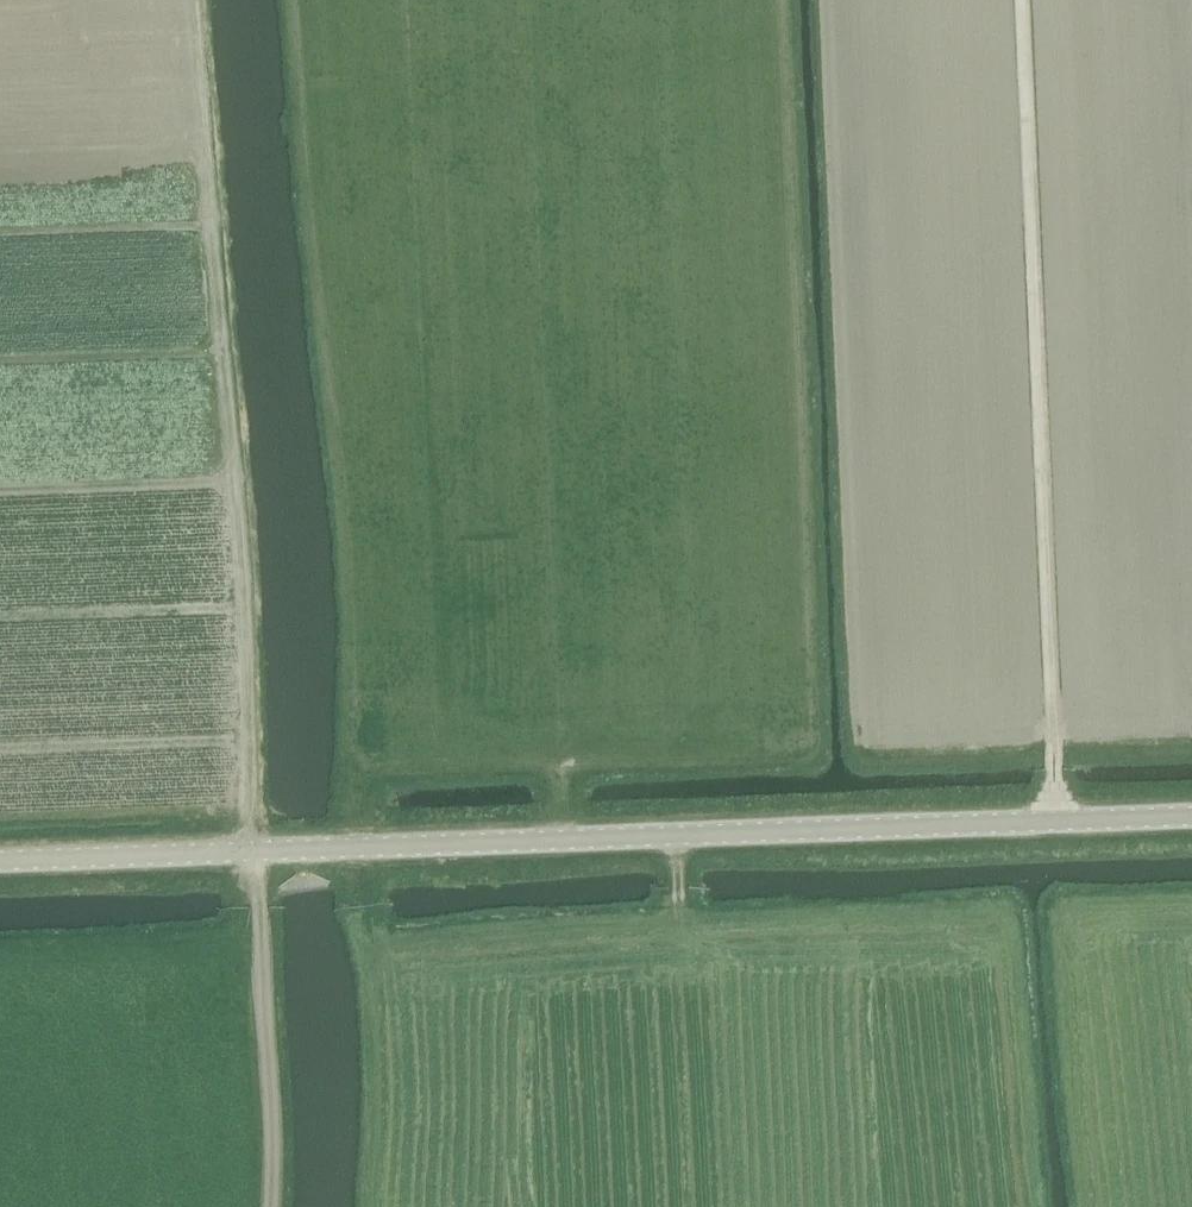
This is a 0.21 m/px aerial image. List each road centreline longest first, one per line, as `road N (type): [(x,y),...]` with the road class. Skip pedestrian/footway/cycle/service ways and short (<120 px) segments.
road 1 (unclassified): [(0,861),(1191,819)]
road 2 (track): [(1063,824),(1026,0)]

